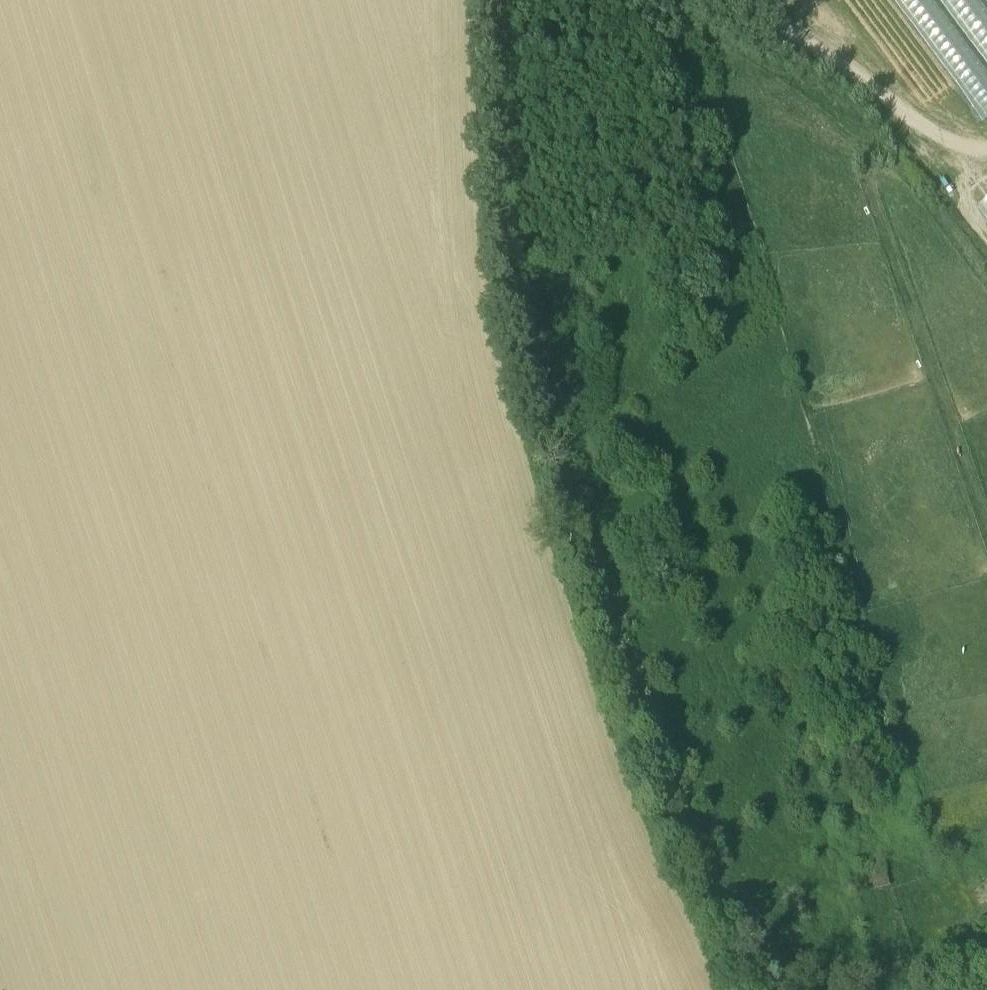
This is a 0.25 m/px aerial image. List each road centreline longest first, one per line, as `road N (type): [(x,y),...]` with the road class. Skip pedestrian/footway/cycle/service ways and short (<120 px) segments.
road 1 (track): [(986,160),(915,132),(870,89),(724,0)]

